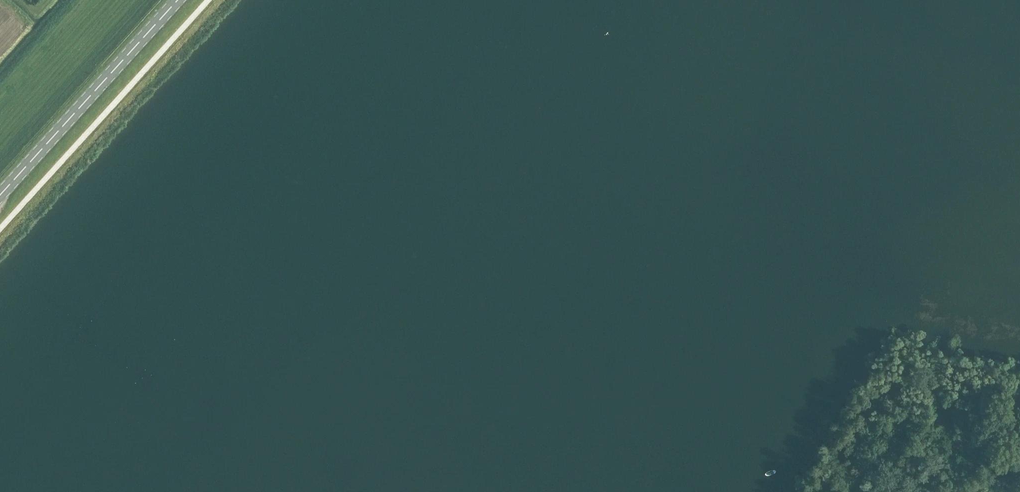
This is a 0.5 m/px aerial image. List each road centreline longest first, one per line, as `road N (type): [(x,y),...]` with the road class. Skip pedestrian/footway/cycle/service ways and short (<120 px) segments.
road 1 (secondary): [(0,195),(177,0)]

